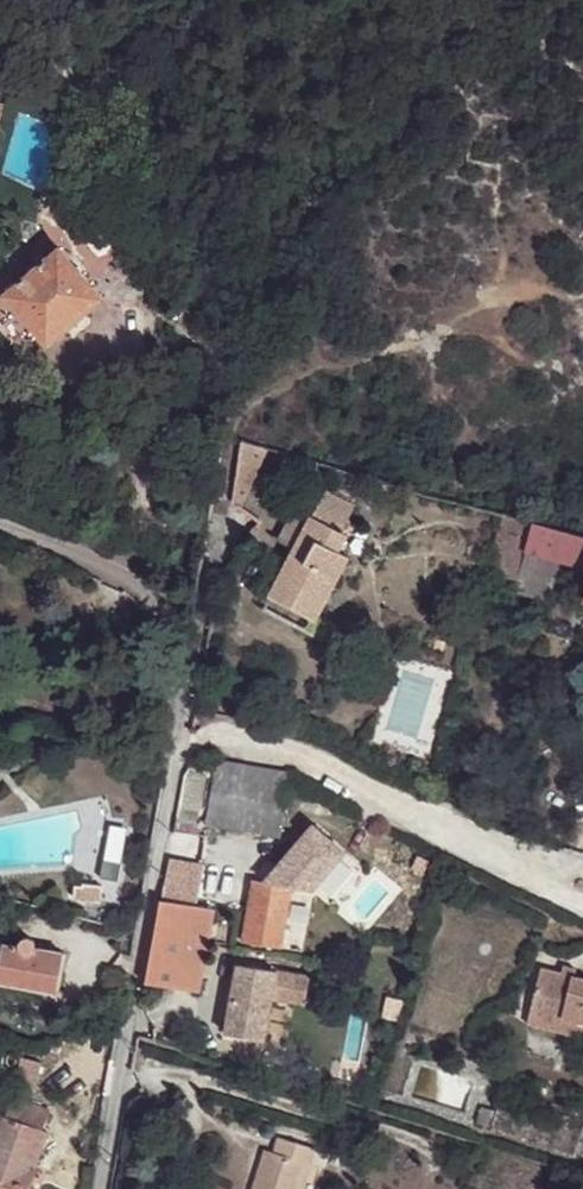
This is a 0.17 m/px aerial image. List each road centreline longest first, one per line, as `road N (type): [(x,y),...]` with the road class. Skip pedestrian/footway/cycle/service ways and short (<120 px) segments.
road 1 (residential): [(100,1188),(208,564)]

